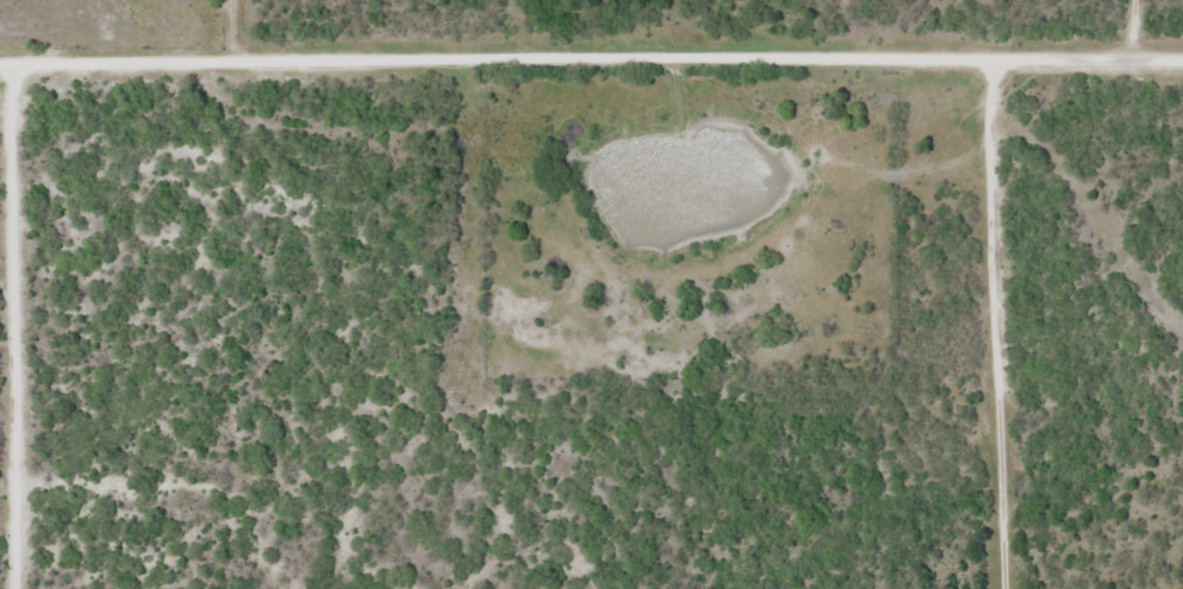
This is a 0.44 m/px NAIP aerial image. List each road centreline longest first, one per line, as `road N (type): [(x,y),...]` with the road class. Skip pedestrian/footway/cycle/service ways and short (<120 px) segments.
road 1 (track): [(0,74),(226,64),(1182,63)]
road 2 (residential): [(1000,588),(991,59)]
road 3 (residential): [(13,588),(8,74)]

